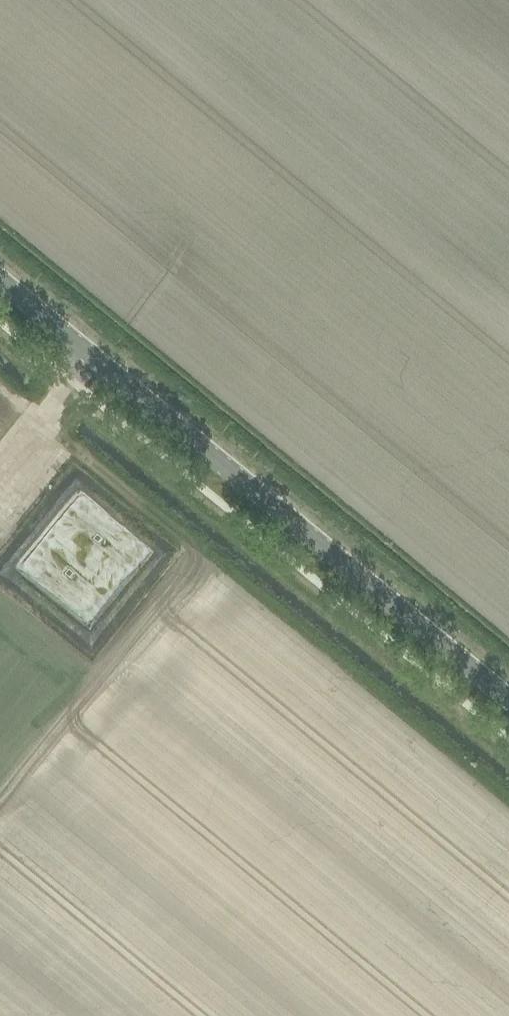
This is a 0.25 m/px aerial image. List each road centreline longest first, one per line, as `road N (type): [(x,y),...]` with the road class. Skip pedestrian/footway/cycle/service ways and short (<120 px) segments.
road 1 (tertiary): [(508,699),(0,282)]

